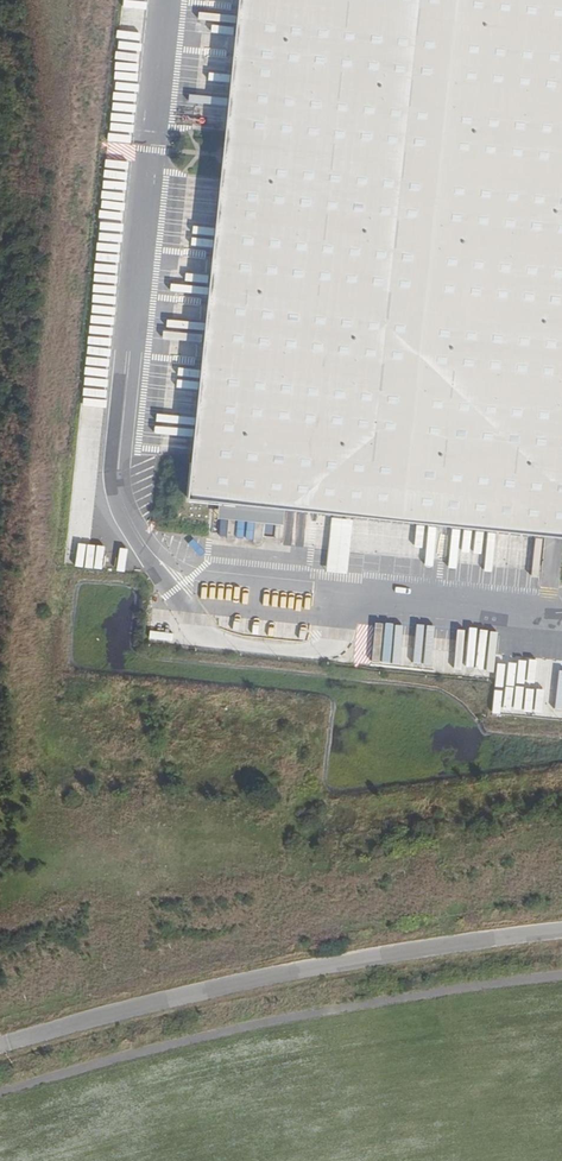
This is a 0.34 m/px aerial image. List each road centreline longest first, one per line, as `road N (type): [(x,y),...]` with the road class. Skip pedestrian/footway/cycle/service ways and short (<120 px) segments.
road 1 (unclassified): [(561,931),(272,978),(0,1047)]

